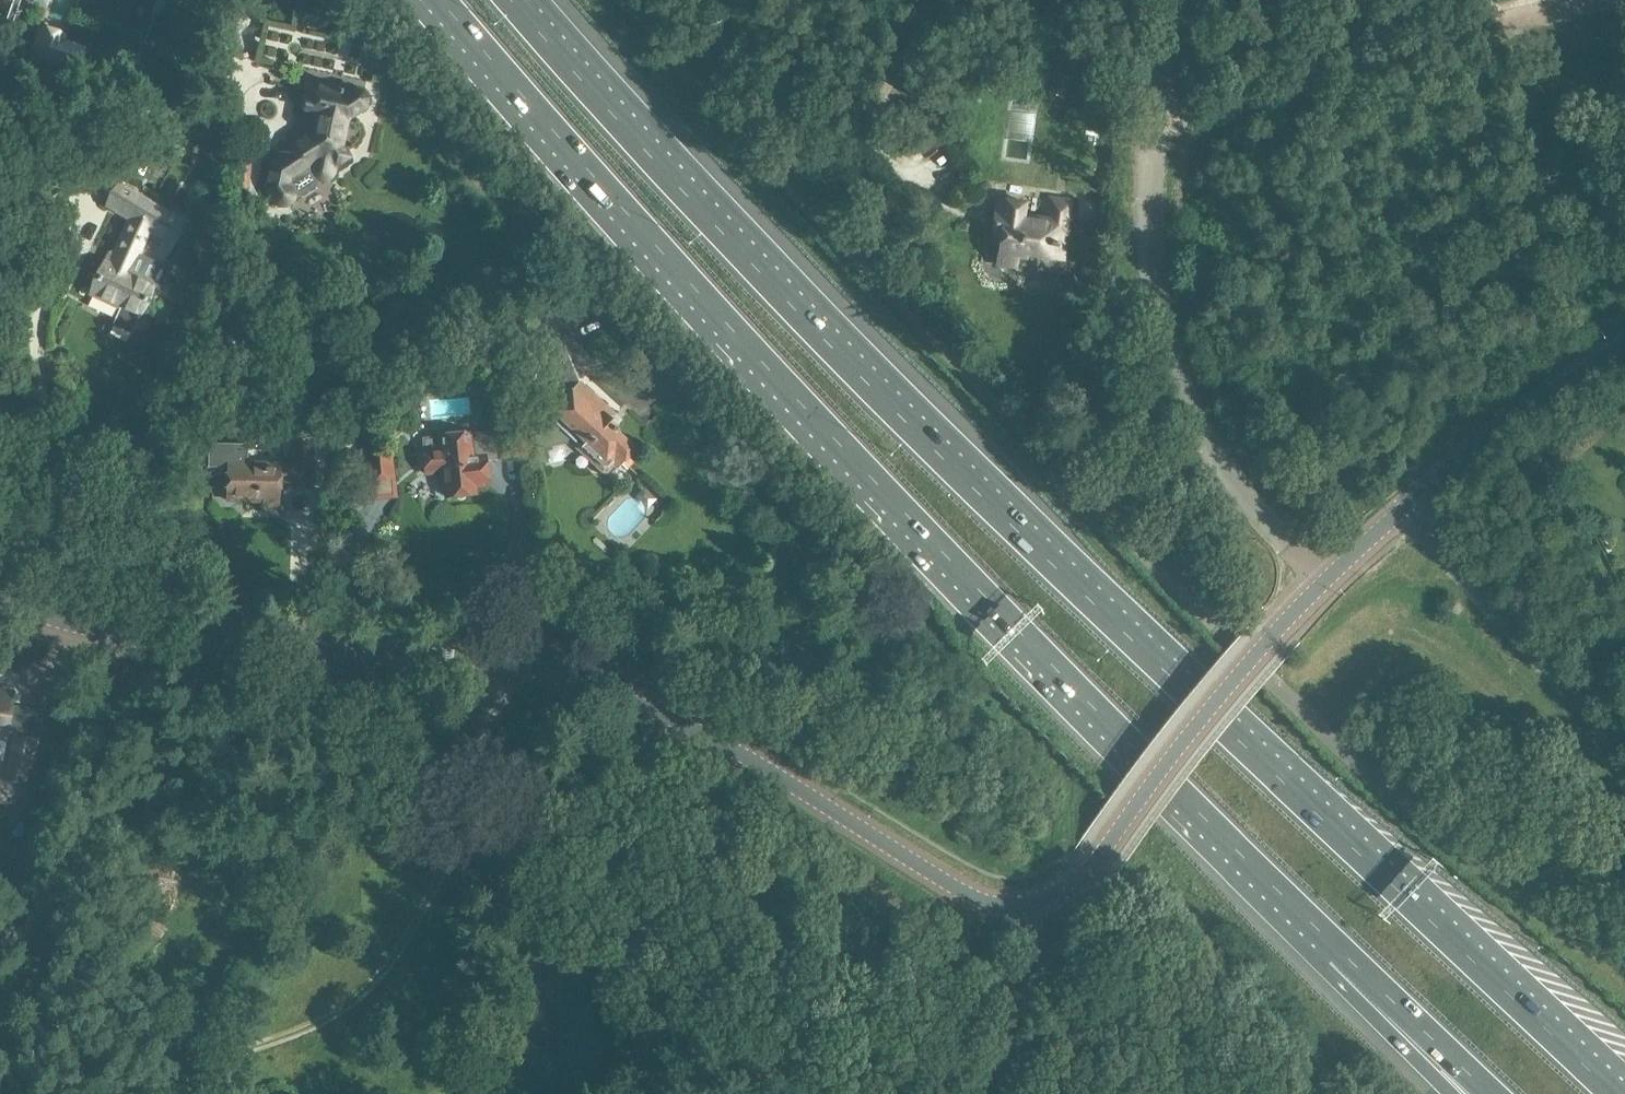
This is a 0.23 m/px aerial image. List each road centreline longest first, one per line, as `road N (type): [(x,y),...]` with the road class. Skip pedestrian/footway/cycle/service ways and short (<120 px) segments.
road 1 (motorway): [(1624,1086),(985,485),(762,263),(526,0)]
road 2 (motorway): [(428,0),(725,335),(1136,758),(1487,1093)]
road 3 (residential): [(1028,906),(963,892),(744,753),(597,687),(441,653),(118,632)]
road 4 (unclassified): [(1315,590),(1228,474),(1163,347),(1152,249),(1162,92)]
road 5 (residential): [(9,1093),(26,962),(89,775),(118,632)]
road 6 (residential): [(1315,590),(1535,398),(1624,346)]
road 7 (residential): [(1099,856),(1315,590)]
road 8 (unclassified): [(1028,906),(1035,968),(973,1093)]
road 9 (residential): [(118,632),(0,596)]

